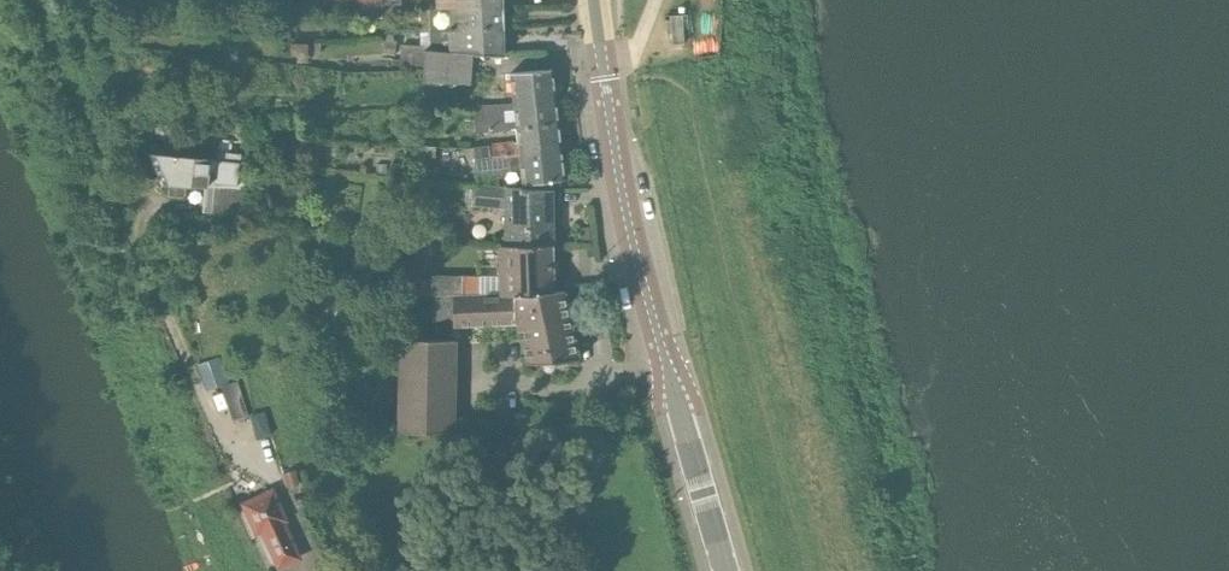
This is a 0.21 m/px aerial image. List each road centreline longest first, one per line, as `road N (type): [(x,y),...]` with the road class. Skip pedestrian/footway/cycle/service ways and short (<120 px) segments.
road 1 (tertiary): [(726,570),(629,228),(592,0)]
road 2 (unclassified): [(307,570),(276,481),(253,471),(217,431),(62,70)]

